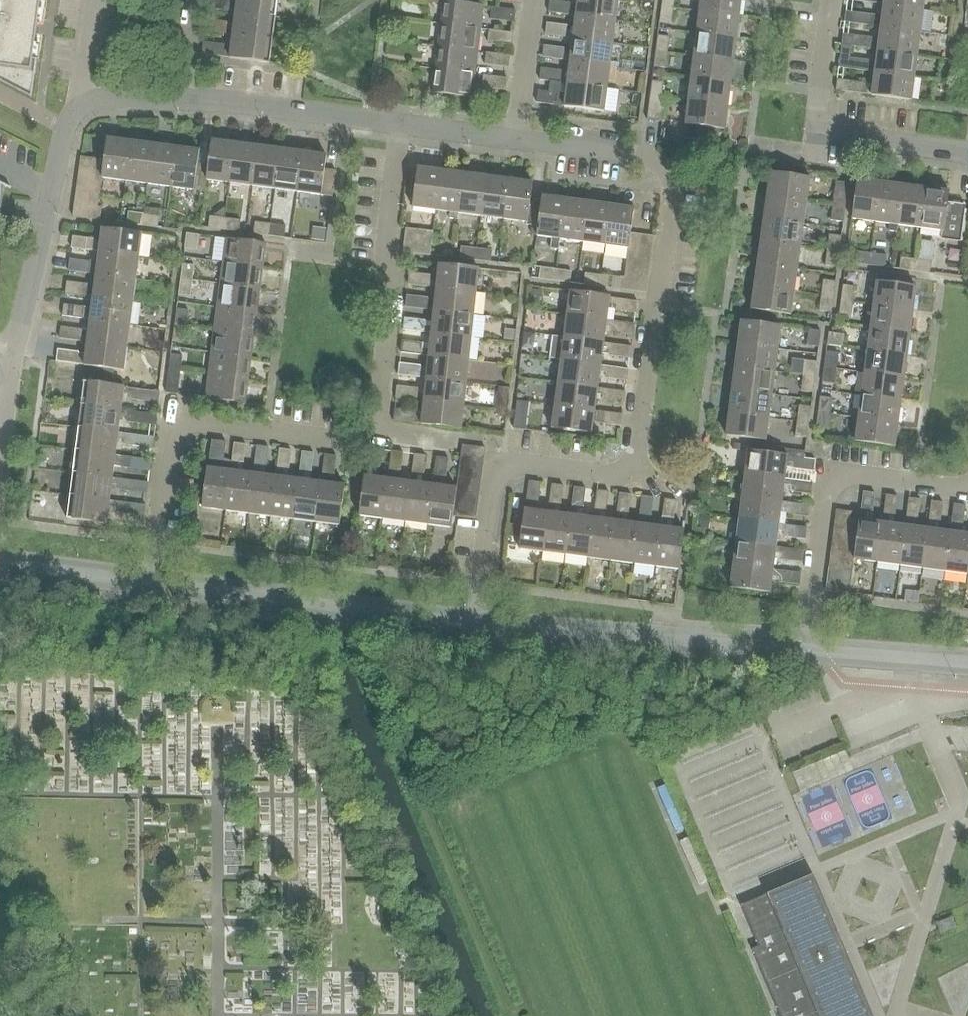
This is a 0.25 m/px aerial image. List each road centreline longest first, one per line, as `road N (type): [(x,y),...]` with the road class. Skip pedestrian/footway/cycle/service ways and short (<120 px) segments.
road 1 (residential): [(378,436),(330,440),(170,420),(150,582)]
road 2 (tertiary): [(806,649),(476,623)]
road 3 (tertiary): [(476,623),(150,582)]
road 4 (residential): [(634,479),(670,196),(659,163)]
road 5 (residential): [(806,649),(828,471),(967,490)]
road 6 (residential): [(378,436),(393,284),(384,252),(400,123)]
road 7 (residential): [(476,623),(496,461),(634,479)]
road 8 (residential): [(967,152),(813,132),(831,0)]
road 9 (residential): [(13,353),(65,127),(82,106)]
road 10 (residential): [(180,99),(400,123)]
road 11 (tertiary): [(967,661),(806,649)]
road 12 (tertiary): [(150,582),(0,562)]
road 13 (residential): [(517,139),(659,163)]
road 14 (residential): [(517,139),(534,0)]

